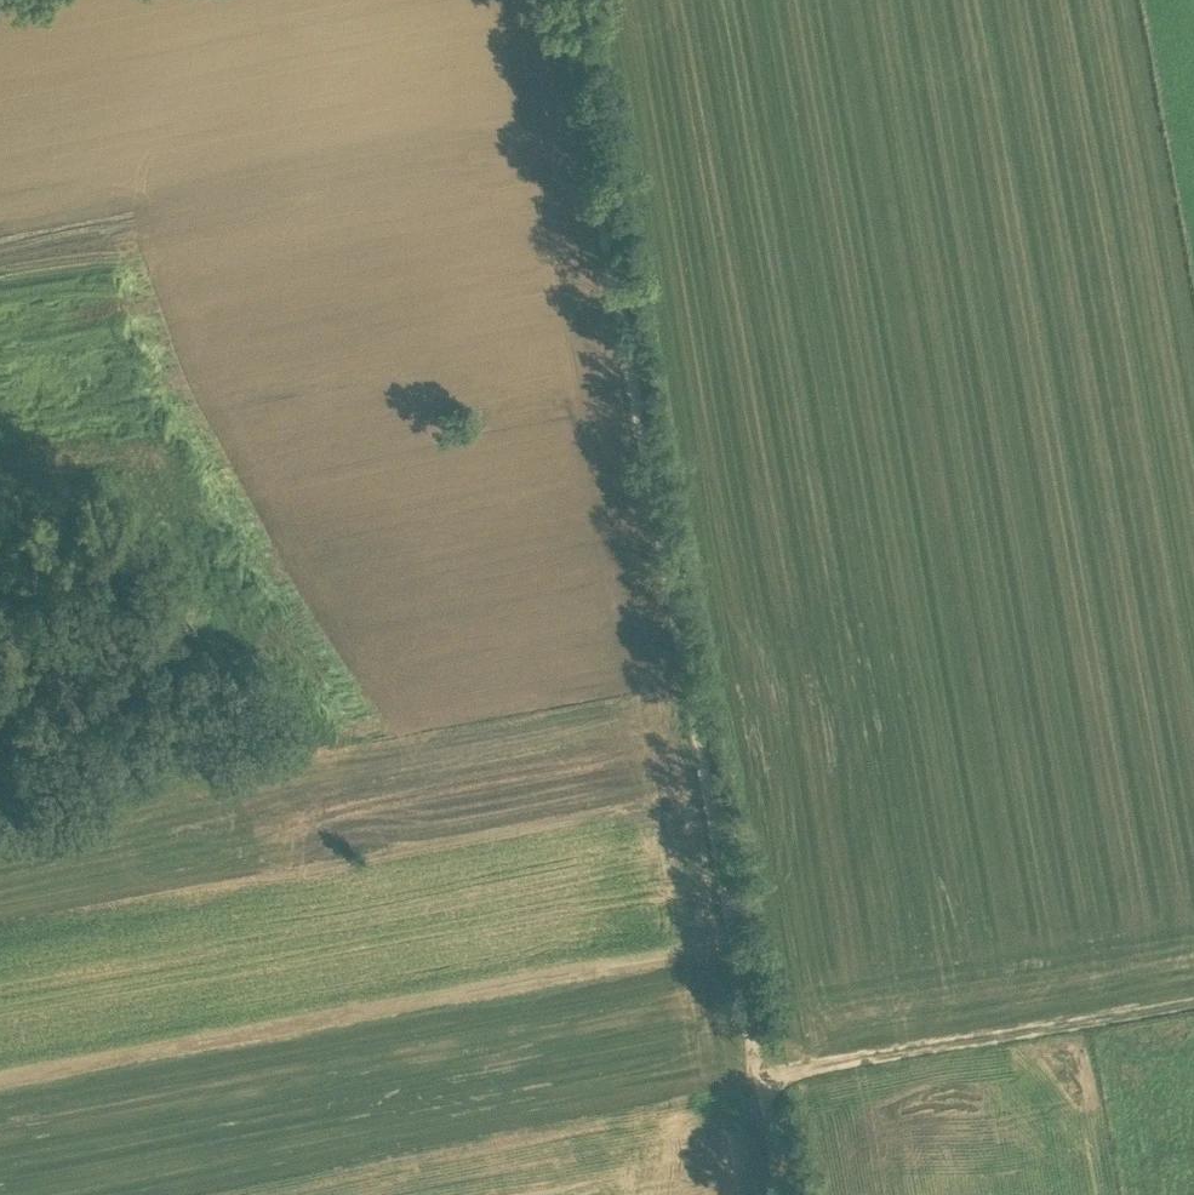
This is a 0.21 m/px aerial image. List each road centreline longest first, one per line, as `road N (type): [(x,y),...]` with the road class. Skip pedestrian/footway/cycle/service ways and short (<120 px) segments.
road 1 (track): [(782,1194),(562,0)]
road 2 (track): [(758,1082),(1193,1006)]

